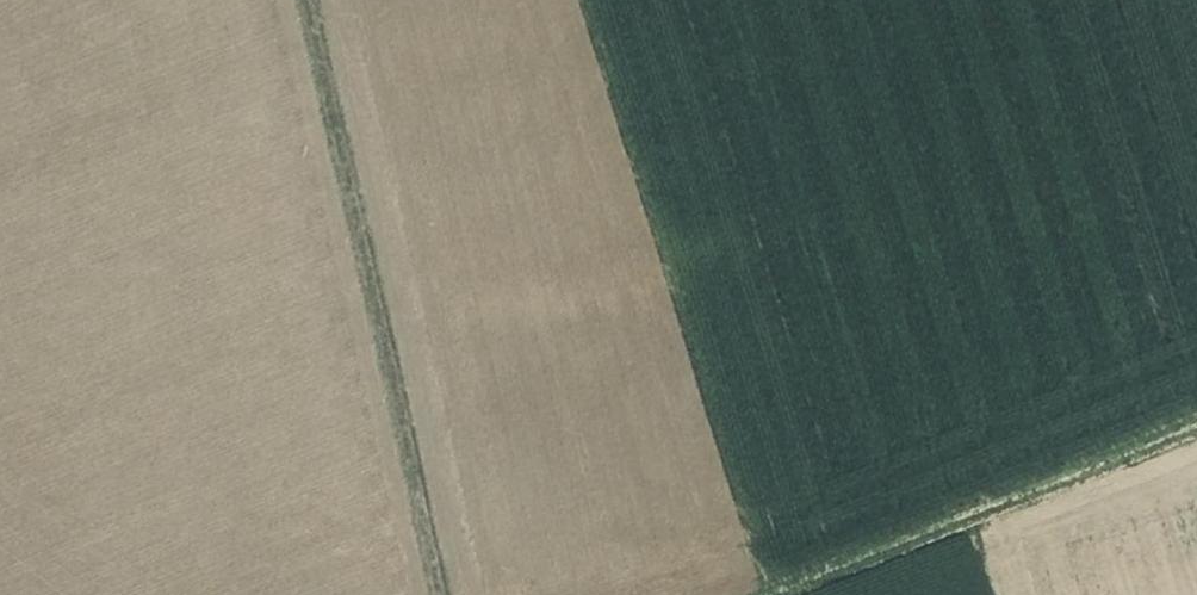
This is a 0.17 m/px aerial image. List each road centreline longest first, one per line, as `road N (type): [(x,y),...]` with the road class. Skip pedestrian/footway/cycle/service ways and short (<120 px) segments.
road 1 (track): [(306,0),(446,594)]
road 2 (track): [(1196,455),(848,594)]

